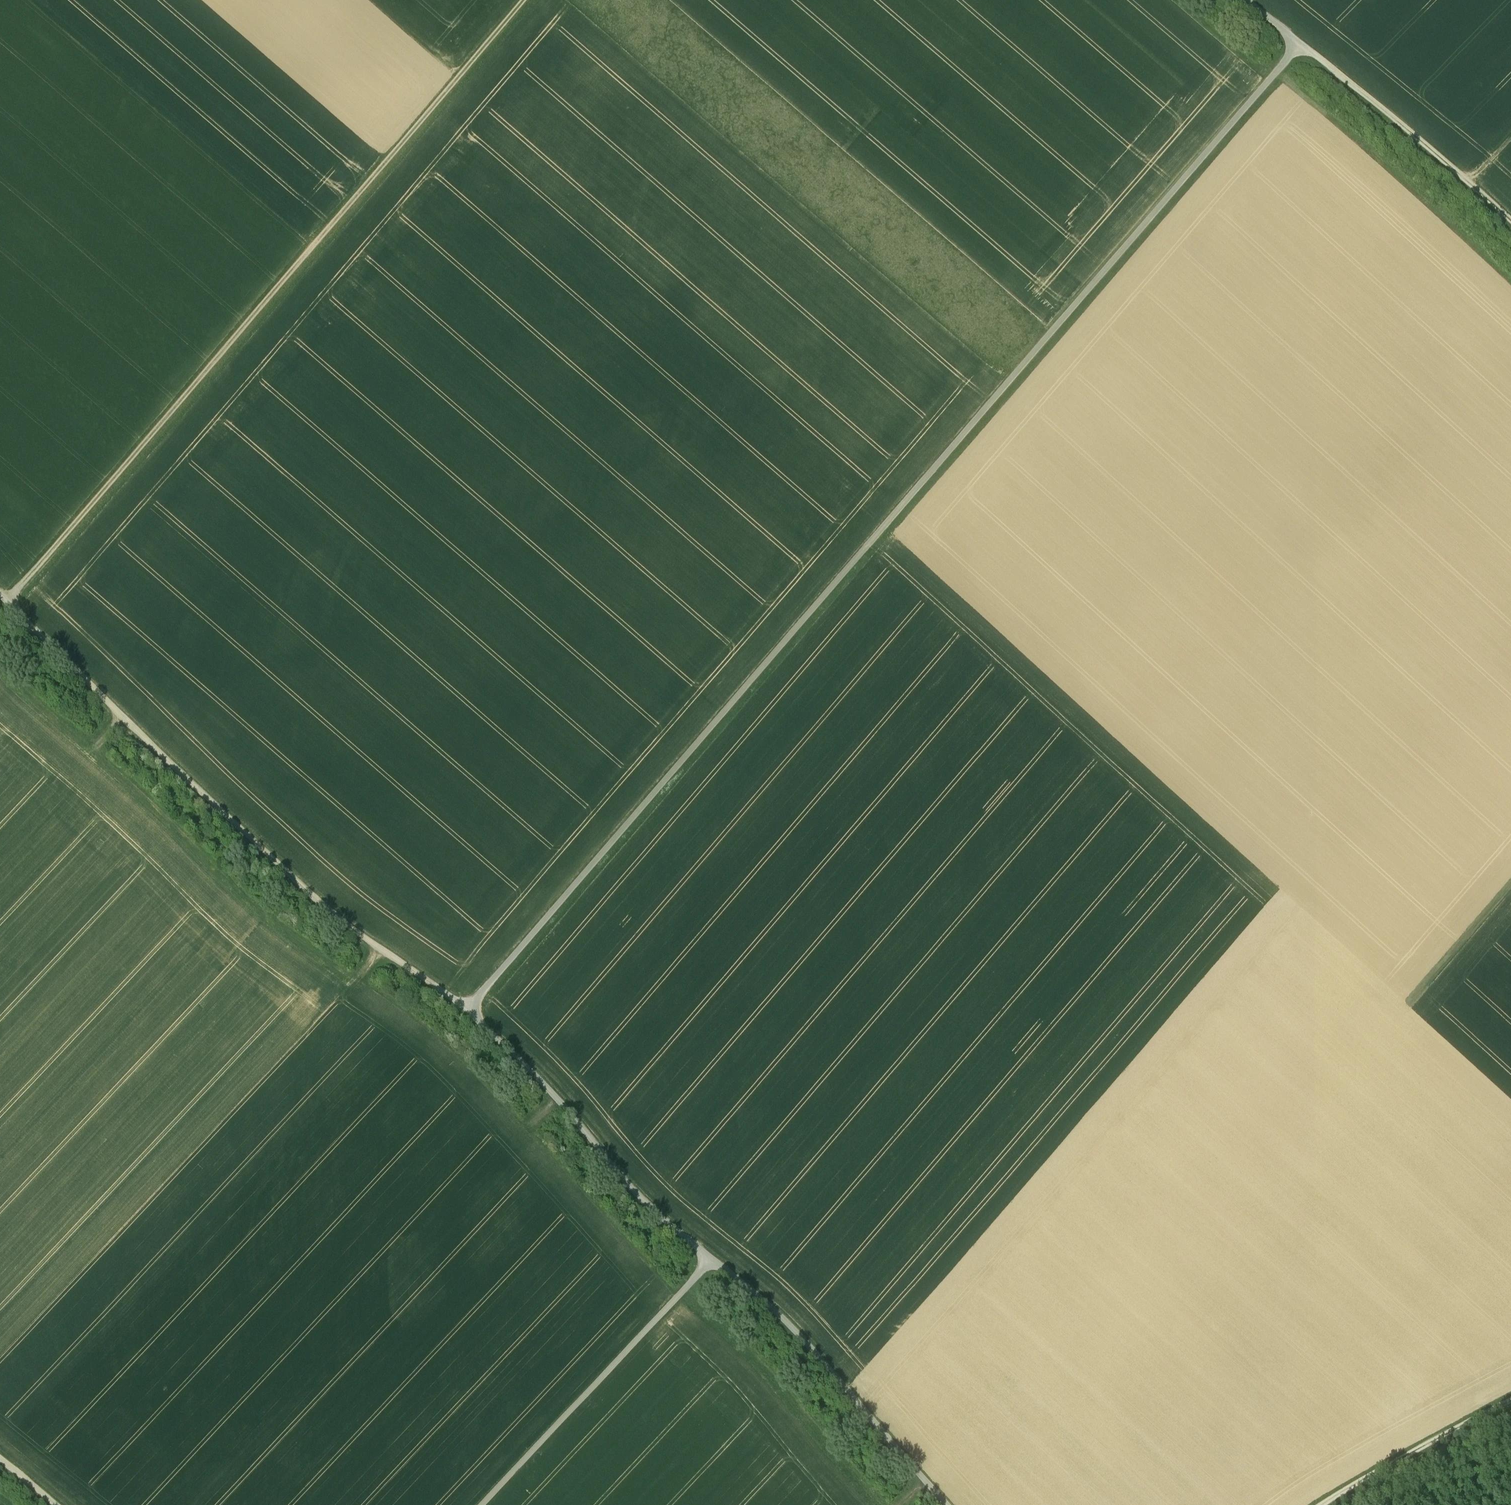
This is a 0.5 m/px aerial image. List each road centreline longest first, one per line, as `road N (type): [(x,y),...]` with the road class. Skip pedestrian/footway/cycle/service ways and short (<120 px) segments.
road 1 (track): [(1244,0),(1298,47),(471,1010)]
road 2 (track): [(8,600),(521,0)]
road 3 (track): [(0,592),(130,727),(309,891),(471,1010)]
road 4 (track): [(471,1010),(631,1188),(712,1260)]
road 5 (track): [(712,1260),(811,1348),(942,1504)]
road 6 (track): [(712,1260),(484,1504)]
road 7 (track): [(1510,220),(1298,47)]
road 8 (track): [(1323,1504),(1510,1402)]
road 9 (track): [(1510,888),(1413,1002)]

